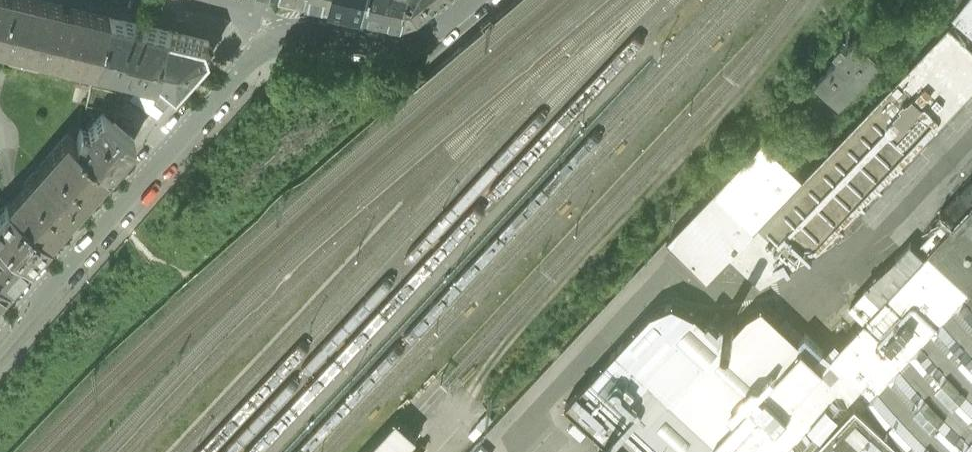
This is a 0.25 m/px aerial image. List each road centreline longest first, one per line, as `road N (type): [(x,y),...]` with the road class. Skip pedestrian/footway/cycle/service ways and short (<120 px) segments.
road 1 (residential): [(0,347),(273,39)]
road 2 (residential): [(273,39),(316,31),(384,48),(414,45),(476,0)]

